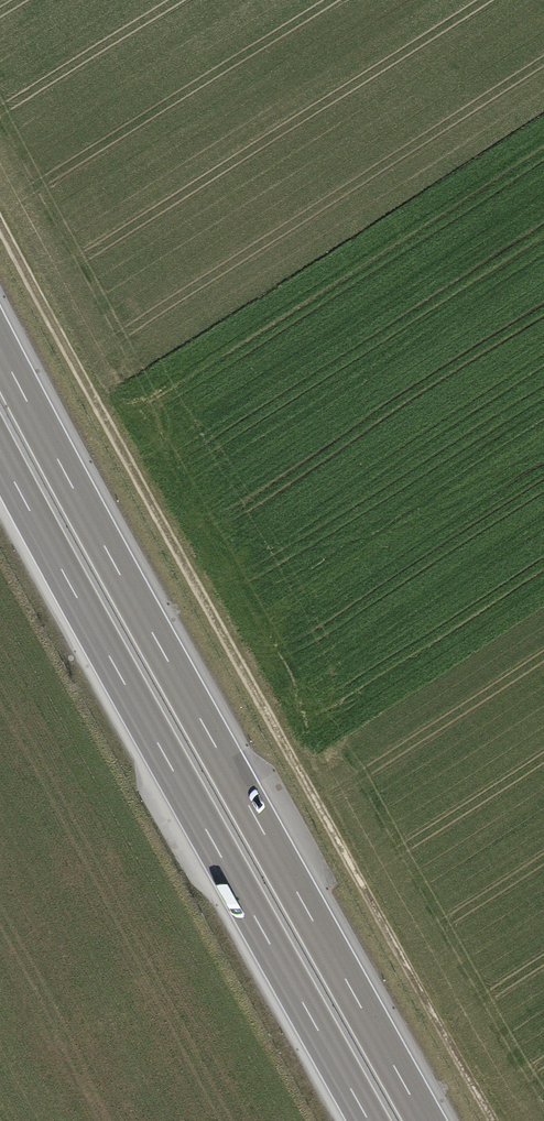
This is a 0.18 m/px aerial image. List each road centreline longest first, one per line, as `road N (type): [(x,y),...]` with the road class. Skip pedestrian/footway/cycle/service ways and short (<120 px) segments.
road 1 (motorway): [(425,1120),(0,346)]
road 2 (motorway): [(0,458),(367,1120)]

